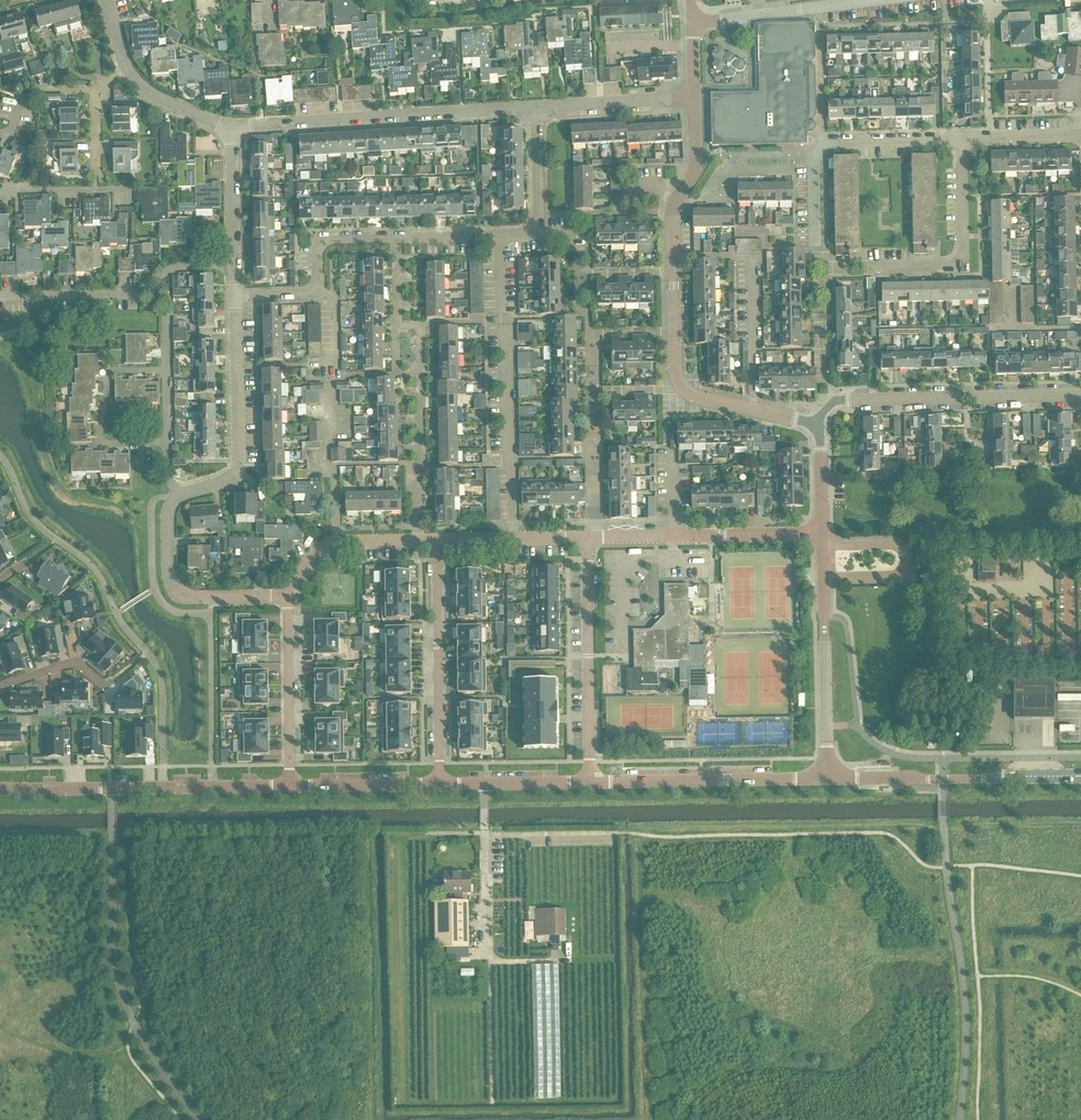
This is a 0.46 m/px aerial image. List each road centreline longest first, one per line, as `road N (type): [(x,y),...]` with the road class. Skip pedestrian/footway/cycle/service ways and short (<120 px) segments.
road 1 (residential): [(536,106),(533,234),(324,239),(316,247),(316,294),(235,295)]
road 2 (residential): [(813,430),(696,396),(678,378),(672,218),(693,174),(694,99)]
road 3 (residential): [(231,127),(536,106)]
road 4 (secondary): [(290,786),(0,790)]
road 5 (residential): [(813,430),(848,399),(1080,390)]
road 6 (secondary): [(1080,775),(826,778)]
road 7 (residential): [(587,538),(591,782)]
road 8 (residential): [(438,541),(440,785)]
road 9 (residential): [(177,498),(236,473),(235,295)]
road 10 (residential): [(232,263),(173,270),(135,293),(0,298)]
road 11 (secondary): [(826,778),(591,782)]
road 12 (residential): [(870,267),(956,266),(963,257),(961,140)]
road 13 (residential): [(515,540),(509,328)]
road 14 (residential): [(286,591),(181,595),(168,575),(167,515),(177,498)]
road 15 (residential): [(290,786),(286,591)]
road 16 (residential): [(824,579),(897,578),(908,569),(902,547),(823,547)]
road 17 (residential): [(335,544),(327,383)]
road 18 (residential): [(536,106),(694,99)]
road 19 (secondary): [(591,782),(440,785)]
road 20 (secondary): [(440,785),(290,786)]
road 21 (residential): [(0,687),(75,663),(104,685),(131,665)]
road 22 (residential): [(675,537),(823,534)]
road 23 (residential): [(823,145),(961,140)]
road 24 (residential): [(823,145),(821,7)]
road 25 (residential): [(232,263),(231,127)]
road 26 (residential): [(0,193),(133,191)]
road 27 (residential): [(97,444),(110,372),(165,370)]
road 28 (residential): [(695,24),(821,7)]
road 29 (residential): [(125,69),(149,93),(231,127)]

